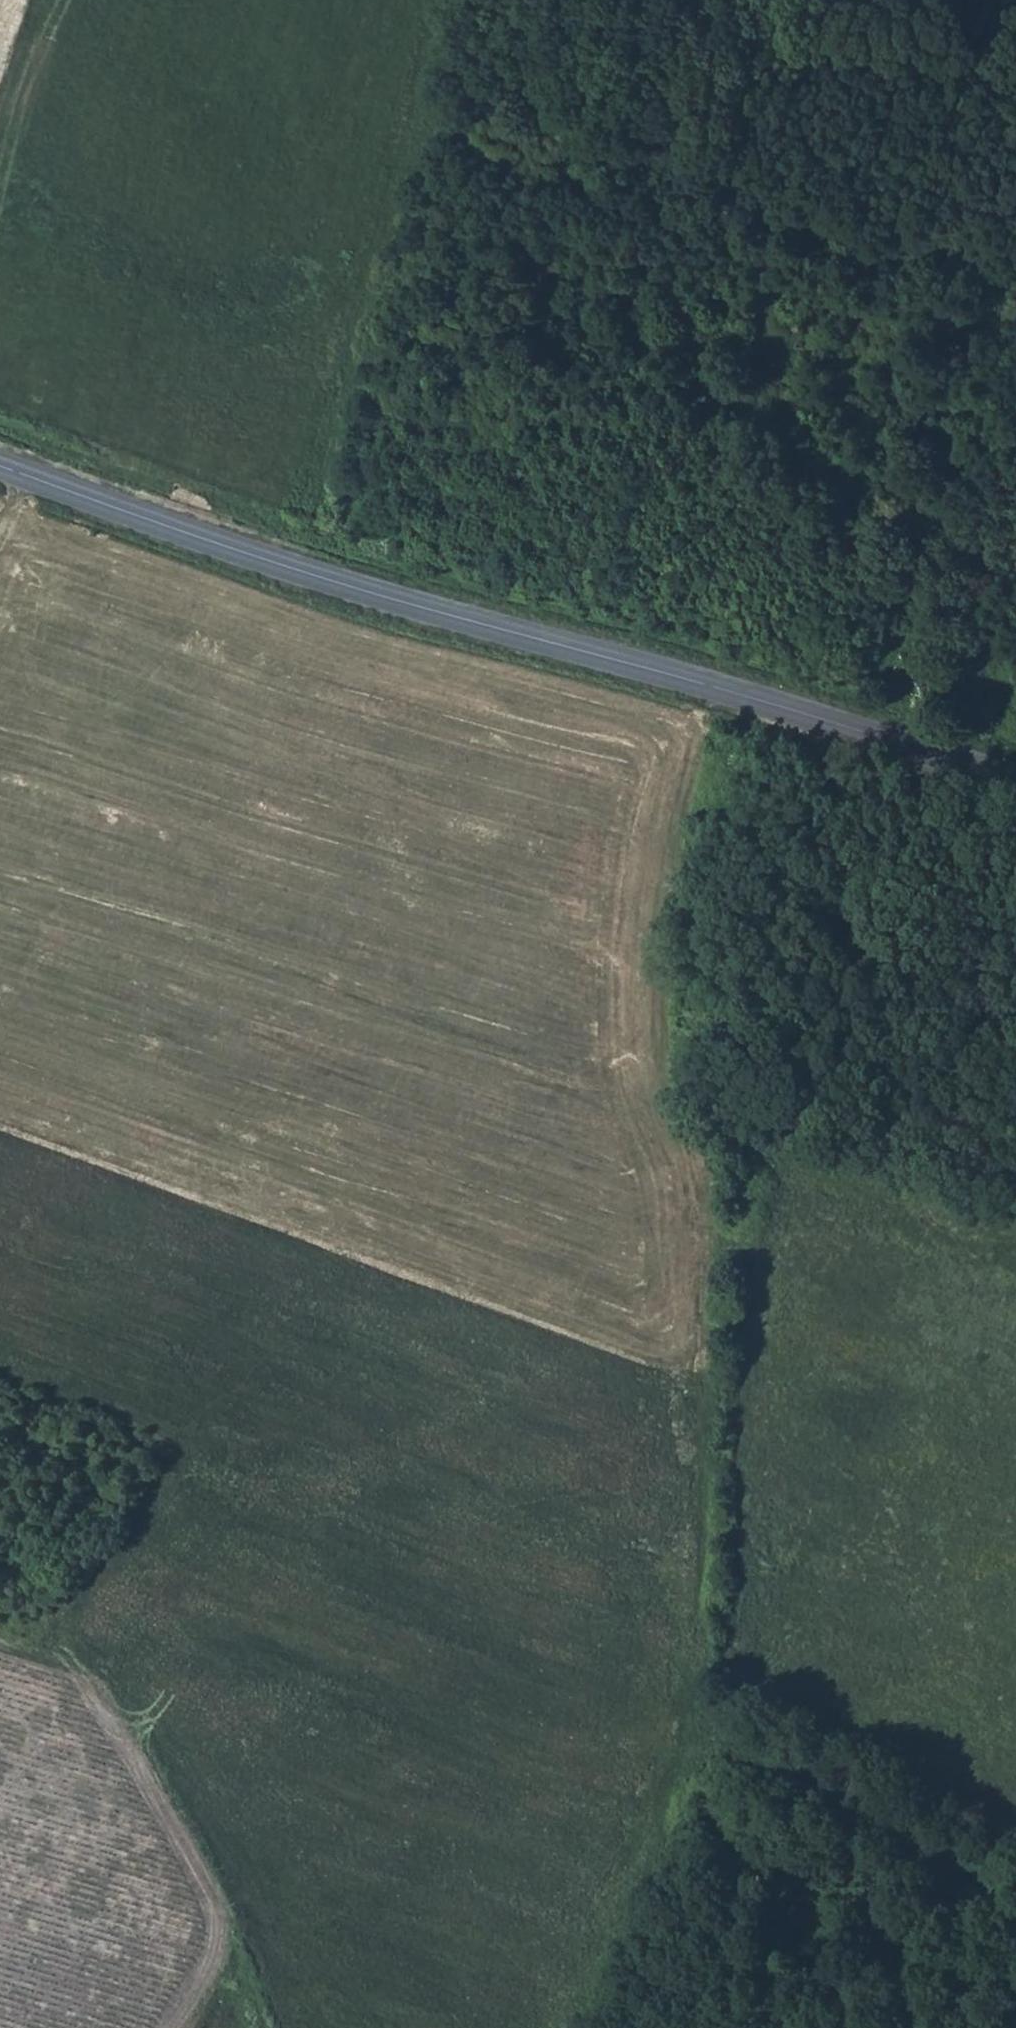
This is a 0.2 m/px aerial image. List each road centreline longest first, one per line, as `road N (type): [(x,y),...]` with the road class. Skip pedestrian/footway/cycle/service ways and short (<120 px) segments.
road 1 (track): [(713,683),(671,868),(681,1019),(705,1161),(690,1580),(696,1704),(571,2027)]
road 2 (secondary): [(0,463),(355,586),(713,683),(1015,778)]
road 3 (track): [(163,2027),(233,1919),(272,2027)]

